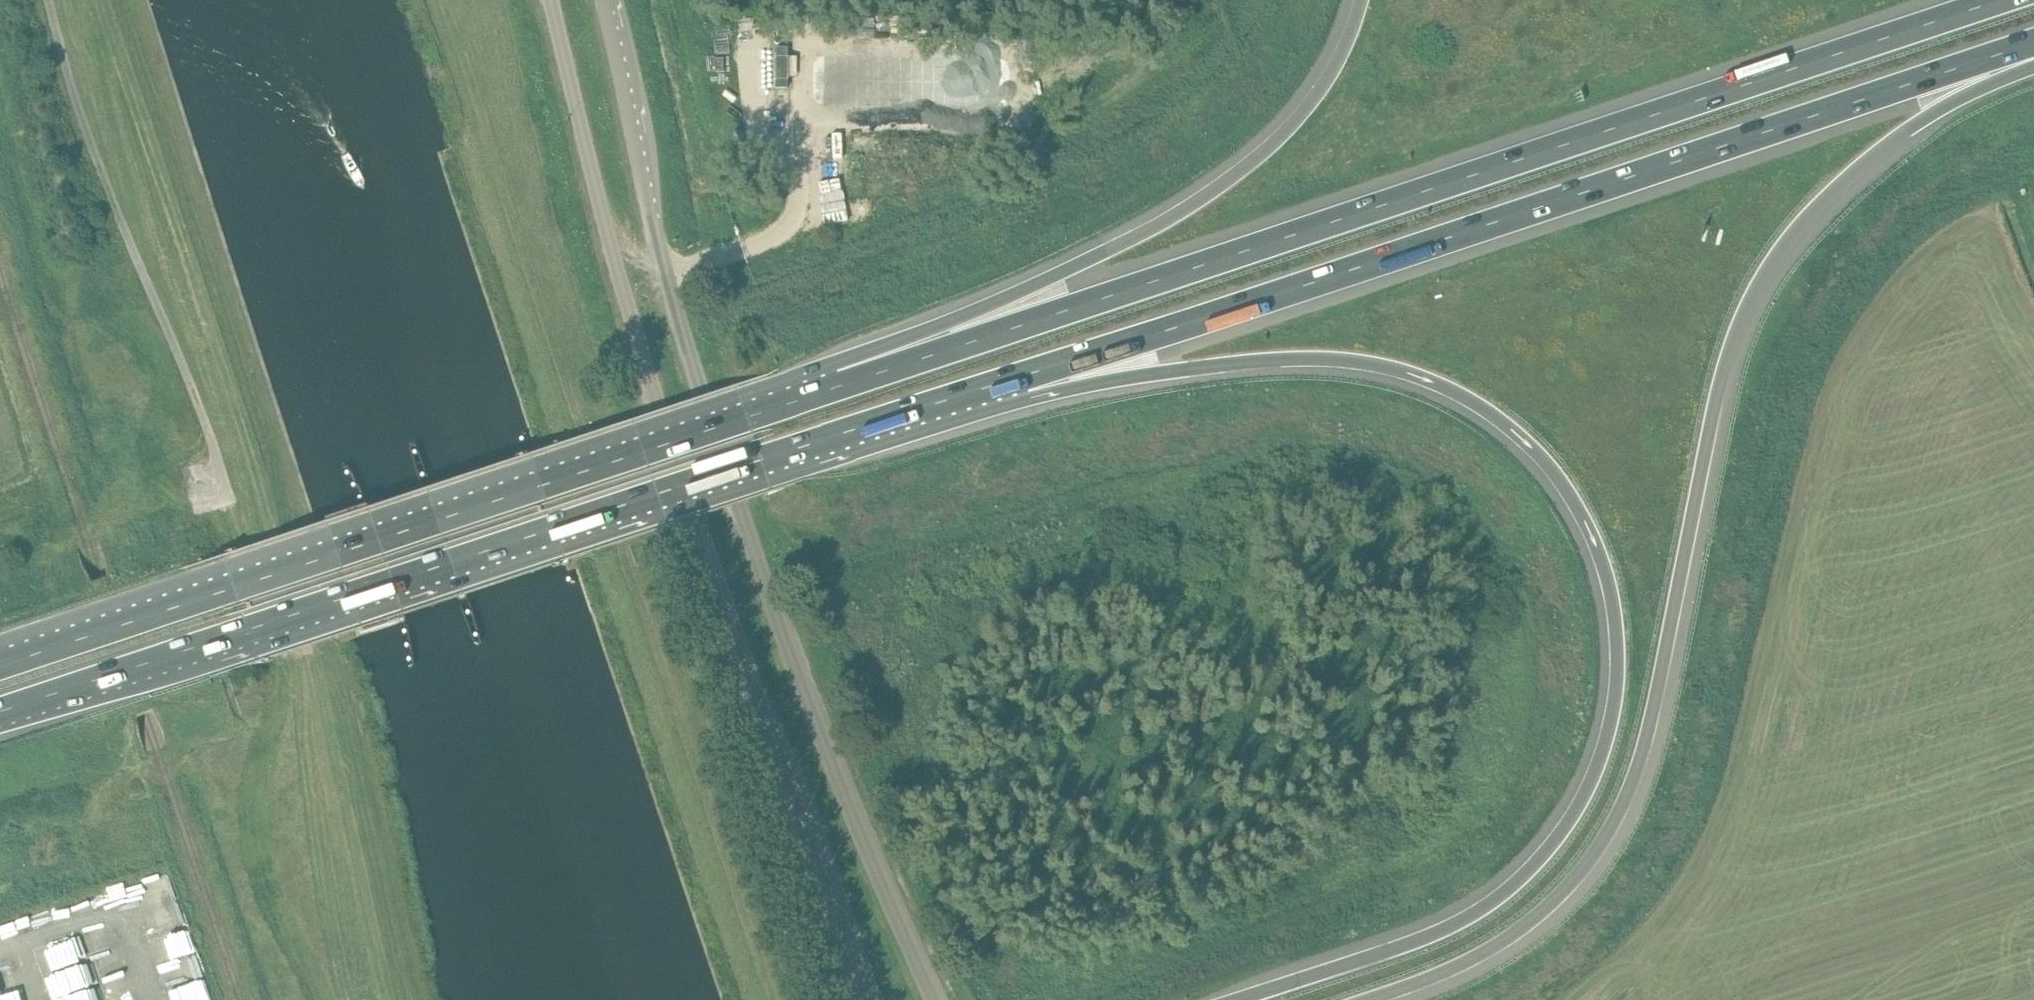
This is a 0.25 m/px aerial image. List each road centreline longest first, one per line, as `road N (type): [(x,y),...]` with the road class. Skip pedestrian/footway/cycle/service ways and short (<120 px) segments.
road 1 (motorway): [(1024,375),(1305,360),(1405,372),(1517,432),(1571,496),(1596,545),(1612,596),(1612,709),(1580,803),(1546,852),(1449,928),(1235,999)]
road 2 (motorway): [(1371,999),(1500,944),(1587,864),(1644,745),(1723,371),(1755,290),(1804,218),(1854,169),(2033,45)]
road 3 (motorway): [(1995,0),(841,384)]
road 4 (motorway): [(0,710),(1024,375)]
road 5 (motorway): [(1024,375),(2033,42)]
road 6 (secondary): [(536,0),(621,294),(711,553),(894,999)]
road 7 (secondary): [(934,999),(775,608),(665,275),(594,0)]
road 8 (motorway): [(841,384),(0,665)]
road 9 (motorway): [(1361,0),(1316,94),(1246,166),(1145,231),(841,384)]

